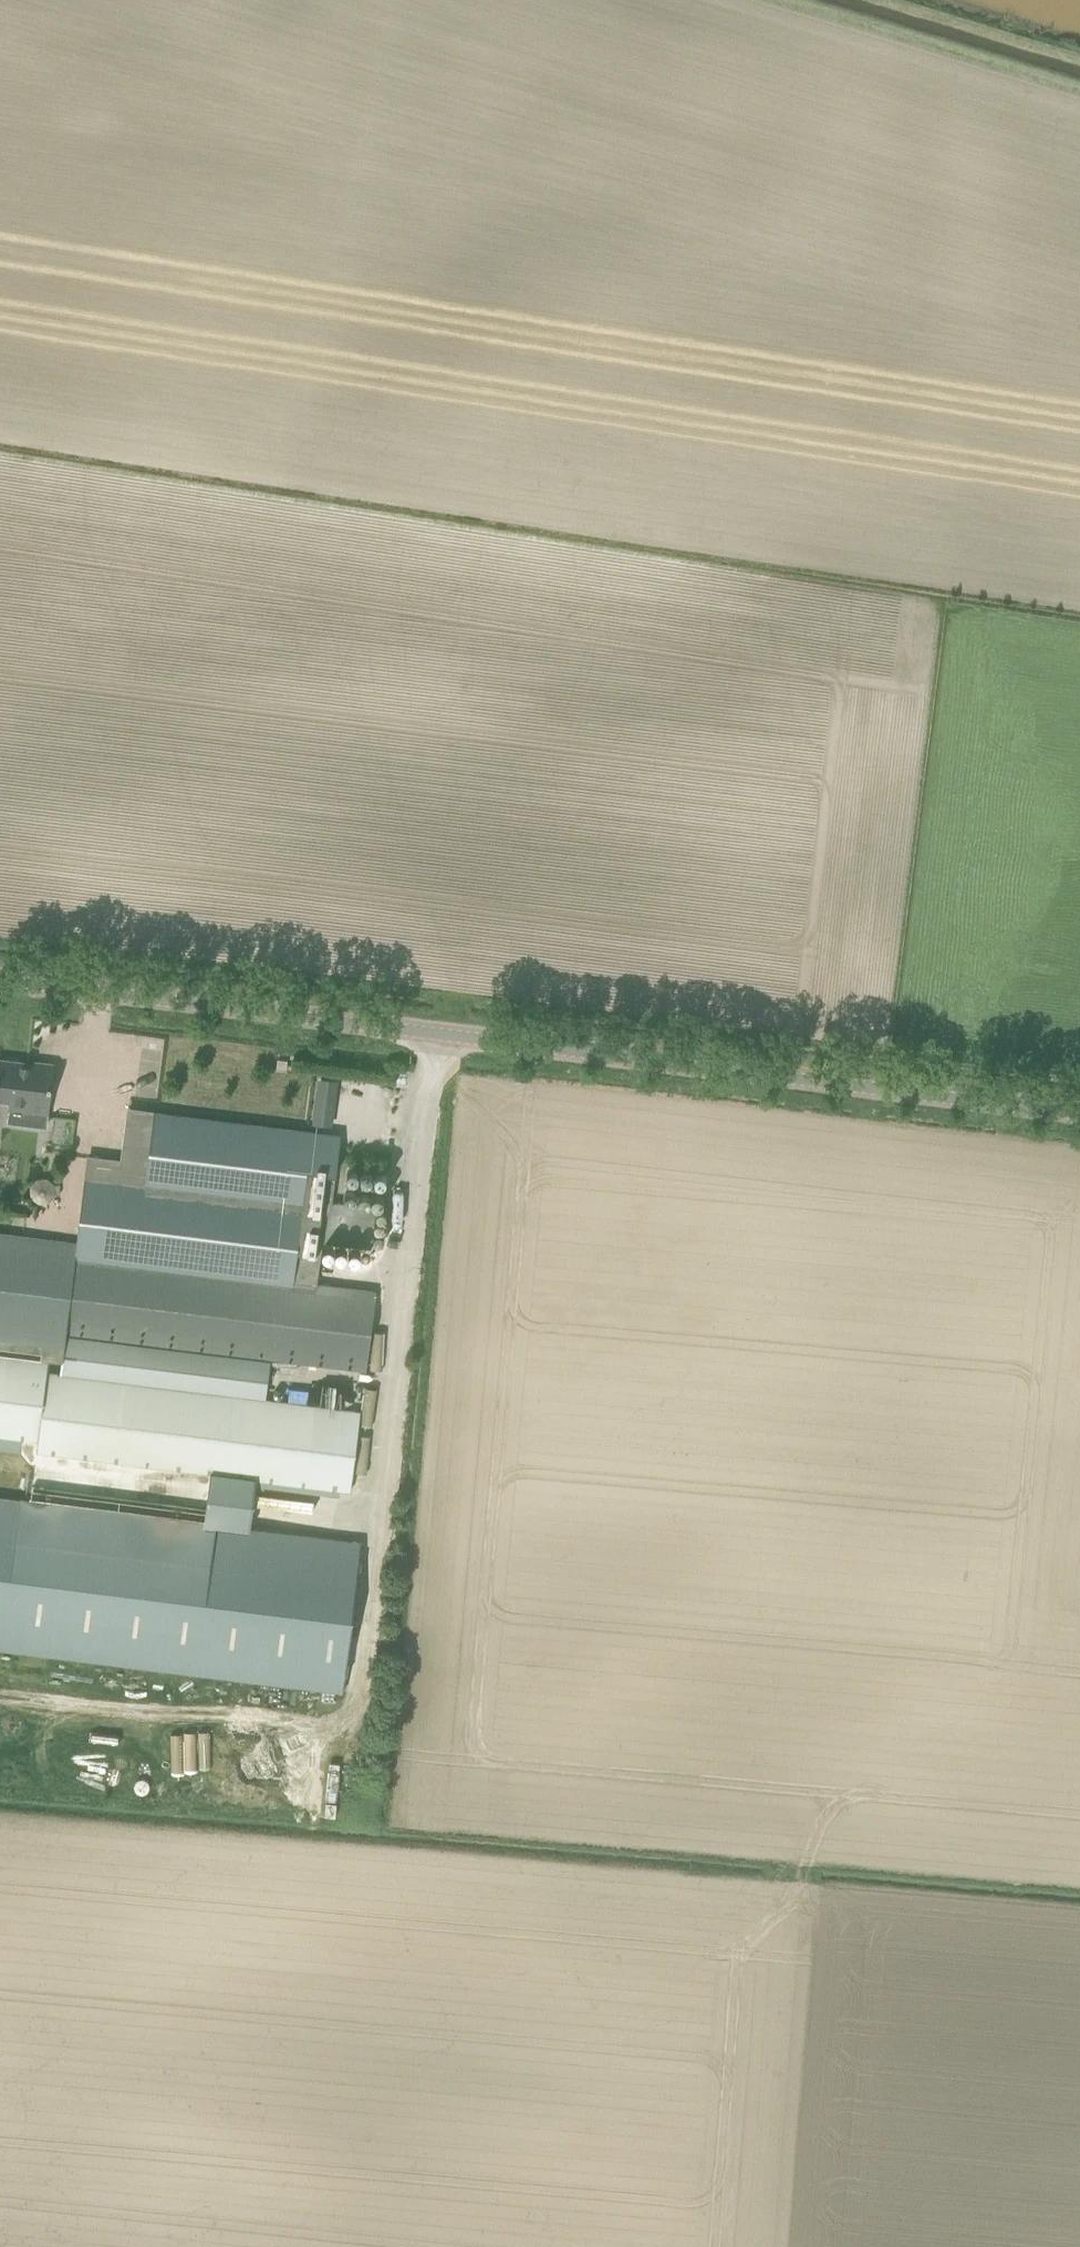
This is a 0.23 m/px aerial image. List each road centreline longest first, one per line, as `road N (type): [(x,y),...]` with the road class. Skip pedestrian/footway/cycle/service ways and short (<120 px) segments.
road 1 (unclassified): [(1079,1114),(0,980)]

